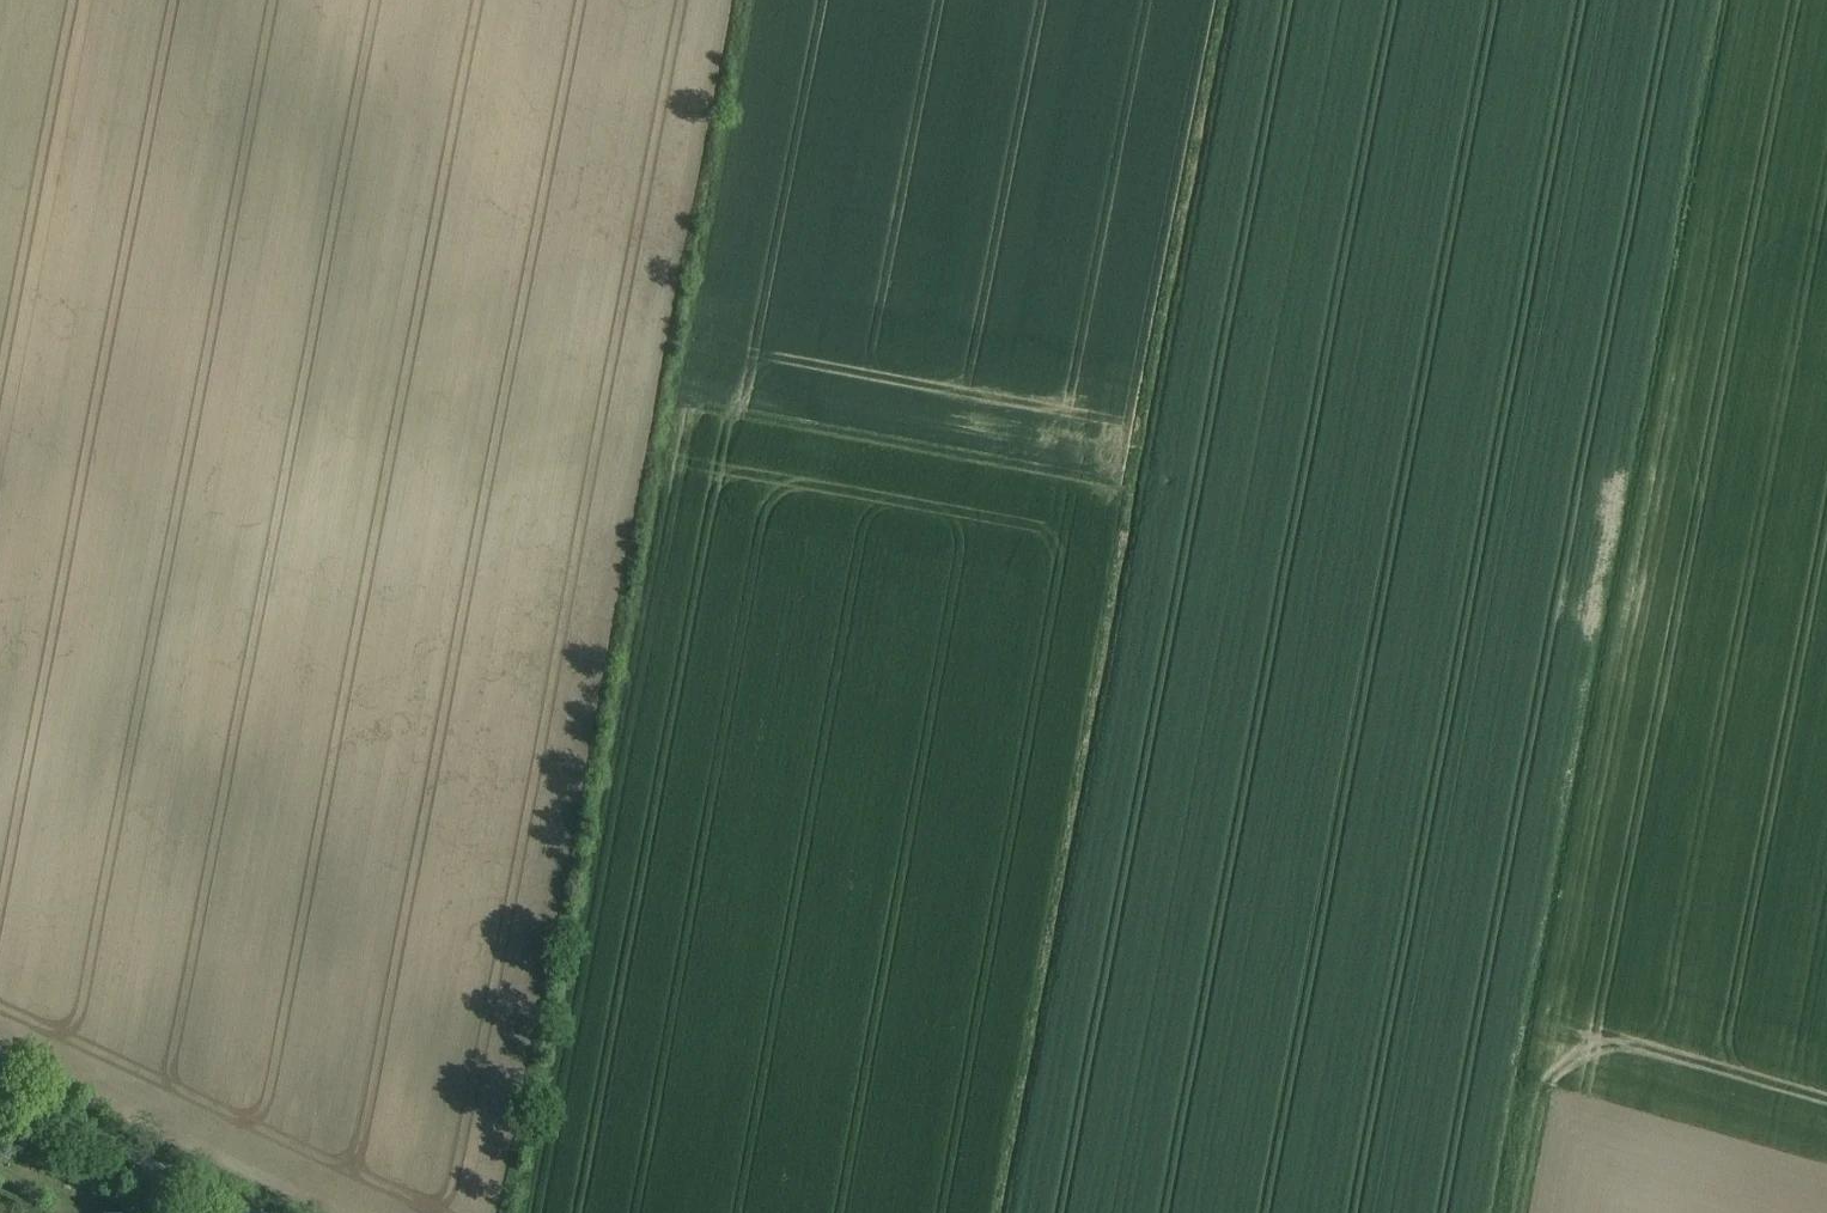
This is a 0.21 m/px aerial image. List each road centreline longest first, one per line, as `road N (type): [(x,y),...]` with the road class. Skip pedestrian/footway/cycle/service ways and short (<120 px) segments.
road 1 (track): [(244,1212),(0,1098)]
road 2 (track): [(1503,1212),(1530,1076)]

